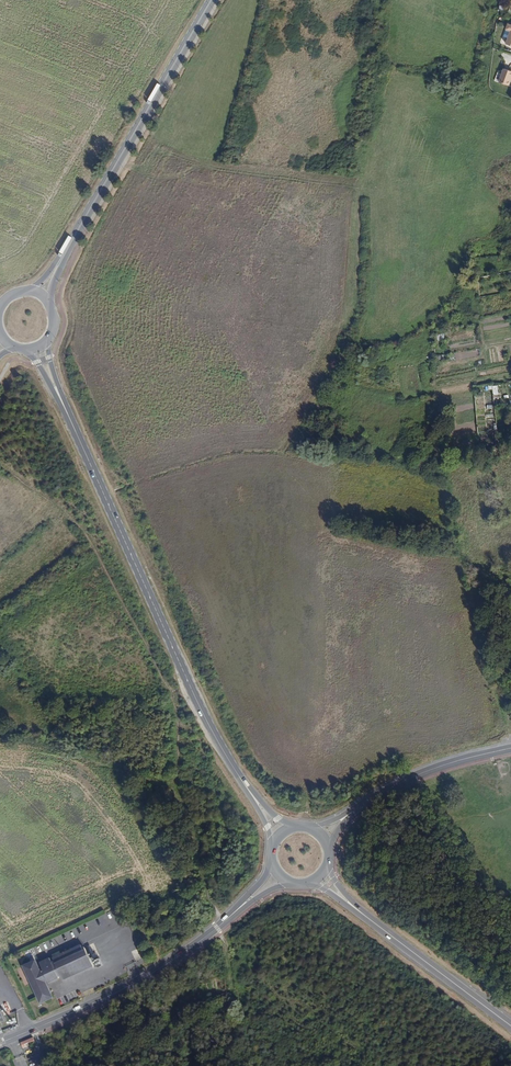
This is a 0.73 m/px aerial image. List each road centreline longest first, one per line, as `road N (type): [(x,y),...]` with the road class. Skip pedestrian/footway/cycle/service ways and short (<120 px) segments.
road 1 (secondary): [(244,784),(206,720),(65,407)]
road 2 (secondary): [(211,0),(71,242)]
road 3 (tertiary): [(35,1029),(158,970),(232,915)]
road 4 (secondary): [(355,908),(510,1026)]
road 5 (tertiary): [(353,811),(419,774),(510,748)]
road 6 (track): [(182,785),(222,923)]
road 7 (track): [(508,749),(482,627)]

